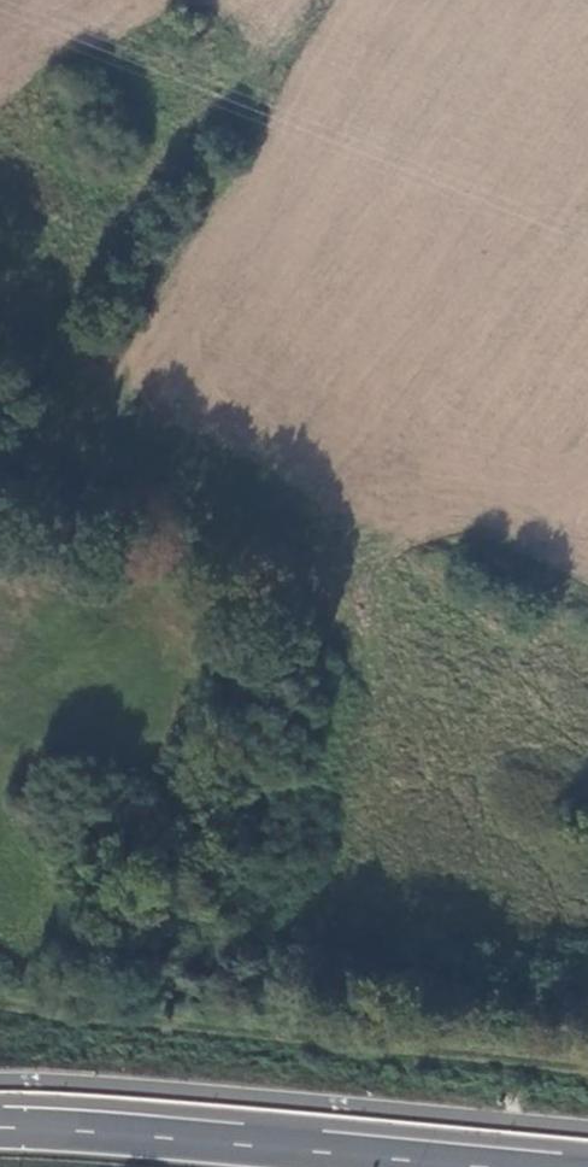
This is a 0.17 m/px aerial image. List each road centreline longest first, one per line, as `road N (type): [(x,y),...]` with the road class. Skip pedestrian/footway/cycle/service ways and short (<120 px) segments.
road 1 (track): [(0,1012),(587,1078)]
road 2 (primary): [(507,1166),(0,1126)]

